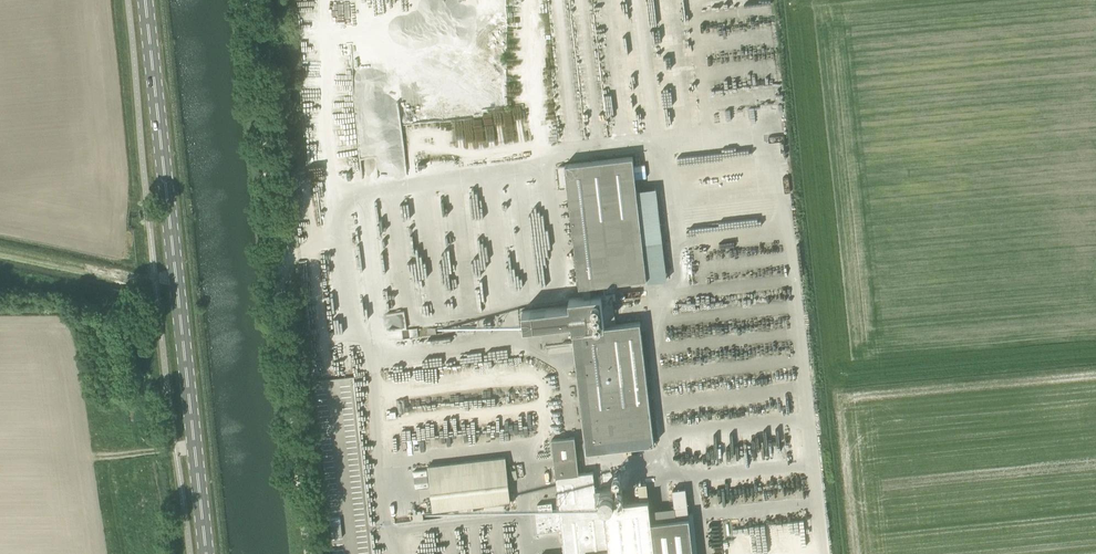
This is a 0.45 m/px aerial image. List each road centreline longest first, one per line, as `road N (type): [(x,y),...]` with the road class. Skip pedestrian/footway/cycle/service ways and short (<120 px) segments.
road 1 (primary): [(208,553),(145,0)]
road 2 (track): [(308,553),(249,0)]
road 3 (track): [(176,277),(0,248)]

